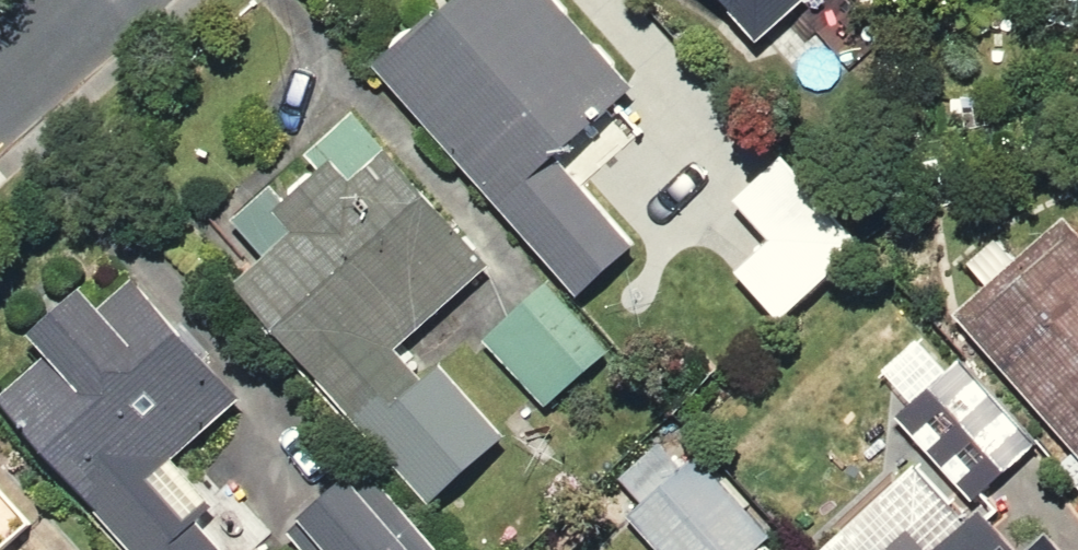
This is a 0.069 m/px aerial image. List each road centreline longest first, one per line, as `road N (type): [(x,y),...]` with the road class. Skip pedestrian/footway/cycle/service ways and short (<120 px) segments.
road 1 (residential): [(103,0),(0,96)]

